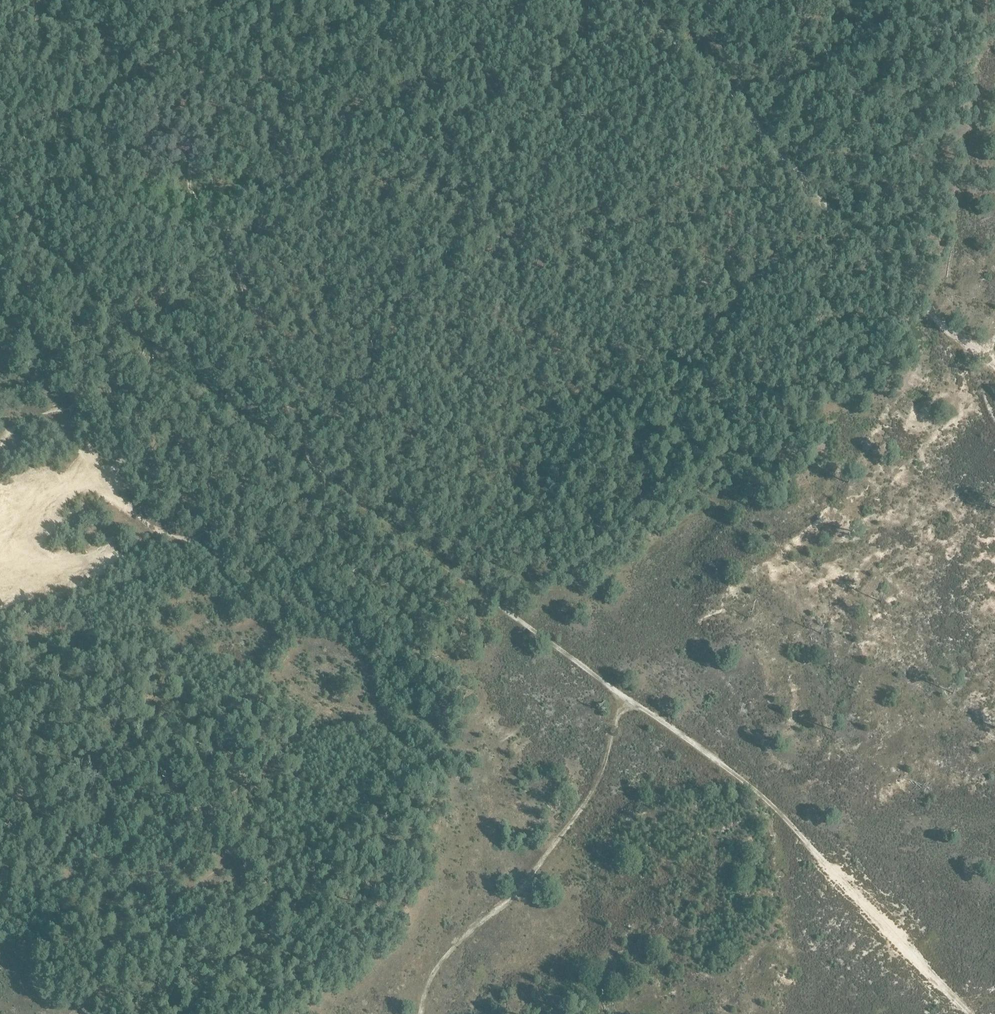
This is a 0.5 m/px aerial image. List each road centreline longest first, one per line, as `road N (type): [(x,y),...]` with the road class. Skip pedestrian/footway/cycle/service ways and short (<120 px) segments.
road 1 (track): [(973,1013),(749,785),(305,461)]
road 2 (track): [(305,461),(308,441),(228,245),(195,197),(192,161),(243,111),(307,89),(393,43),(420,0)]
road 3 (track): [(994,366),(797,177),(731,89),(623,0)]
road 4 (track): [(305,461),(116,323),(79,278),(0,211)]
road 5 (track): [(421,1013),(444,958),(522,888),(587,802),(627,699)]

